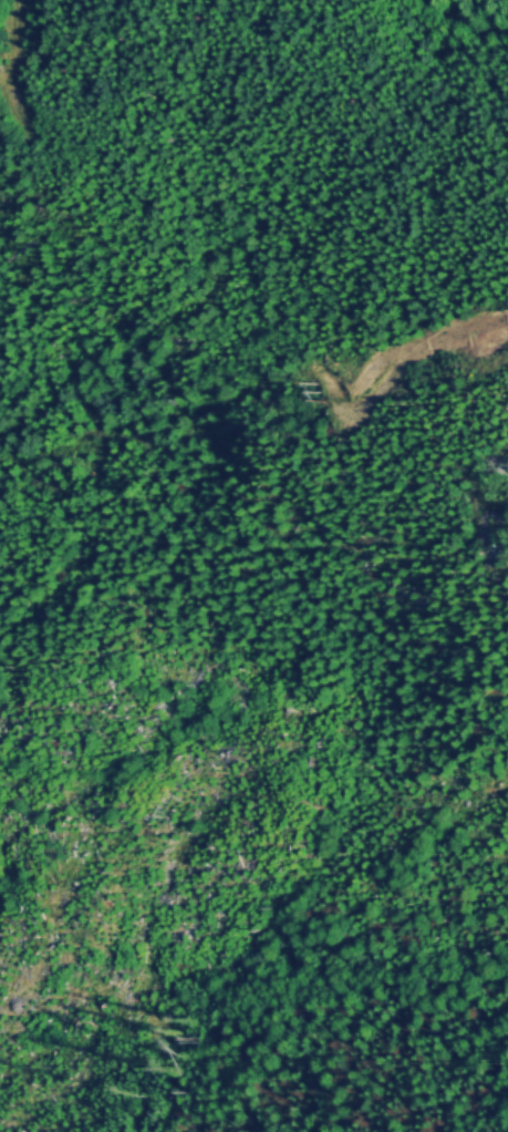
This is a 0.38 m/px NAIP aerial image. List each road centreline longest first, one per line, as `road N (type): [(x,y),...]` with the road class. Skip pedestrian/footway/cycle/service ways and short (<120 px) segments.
road 1 (track): [(0,87),(76,7),(172,0),(507,128)]

